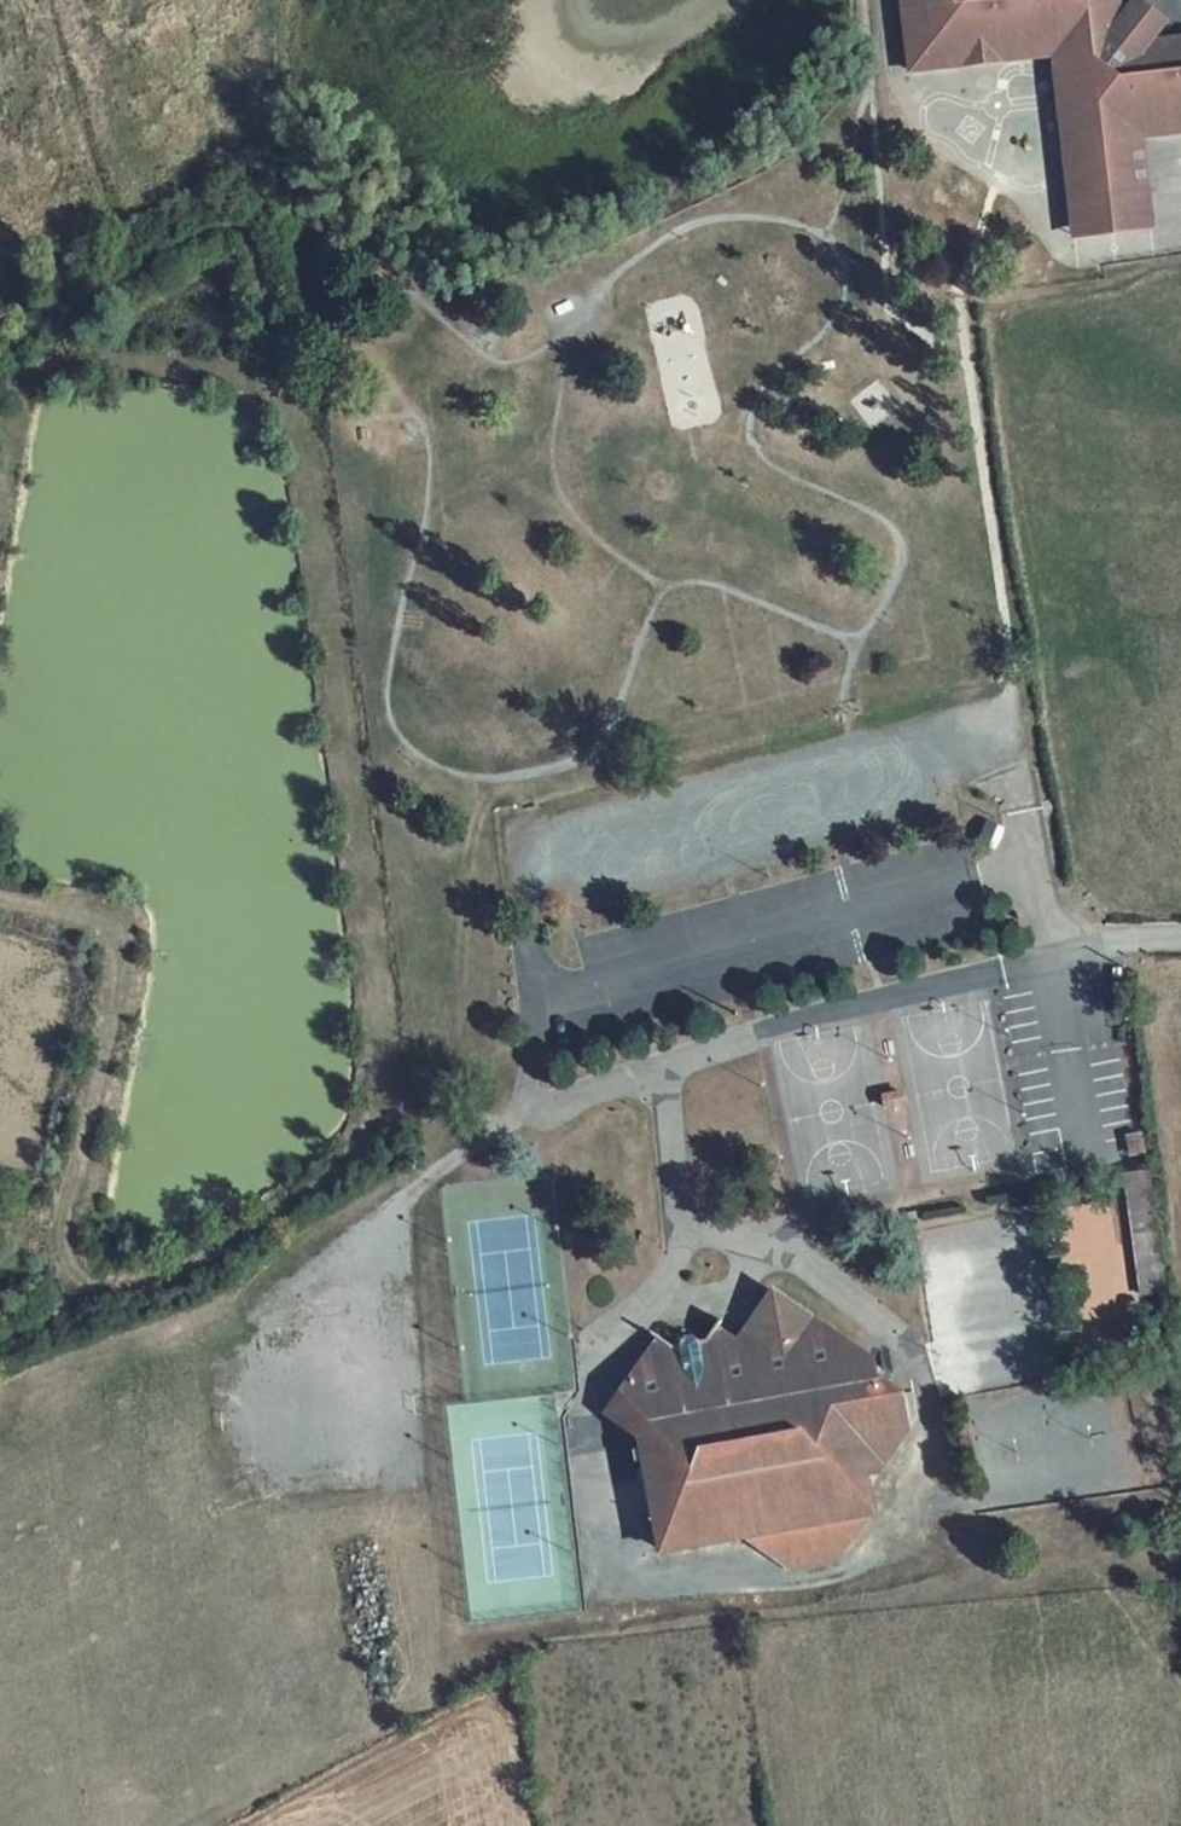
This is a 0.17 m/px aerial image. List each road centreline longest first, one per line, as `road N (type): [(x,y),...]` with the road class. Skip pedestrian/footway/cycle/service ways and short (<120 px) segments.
road 1 (unclassified): [(1180,937),(1150,937),(1004,972)]

